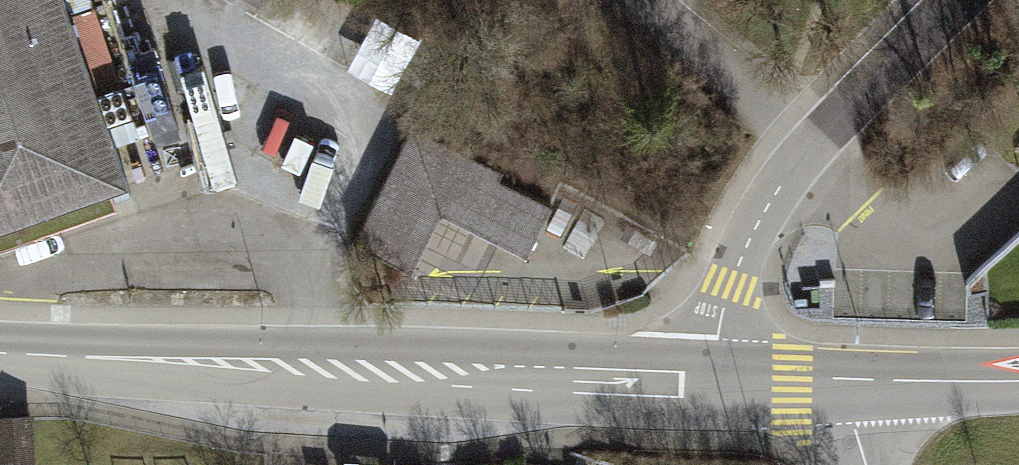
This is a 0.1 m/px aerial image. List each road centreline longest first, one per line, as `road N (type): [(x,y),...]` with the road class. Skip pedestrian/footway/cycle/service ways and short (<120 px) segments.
road 1 (tertiary): [(0,352),(713,378)]
road 2 (residential): [(956,0),(811,143),(767,205),(731,284),(713,378)]
road 3 (tertiary): [(847,380),(1018,376)]
road 4 (tertiary): [(713,378),(847,380)]

